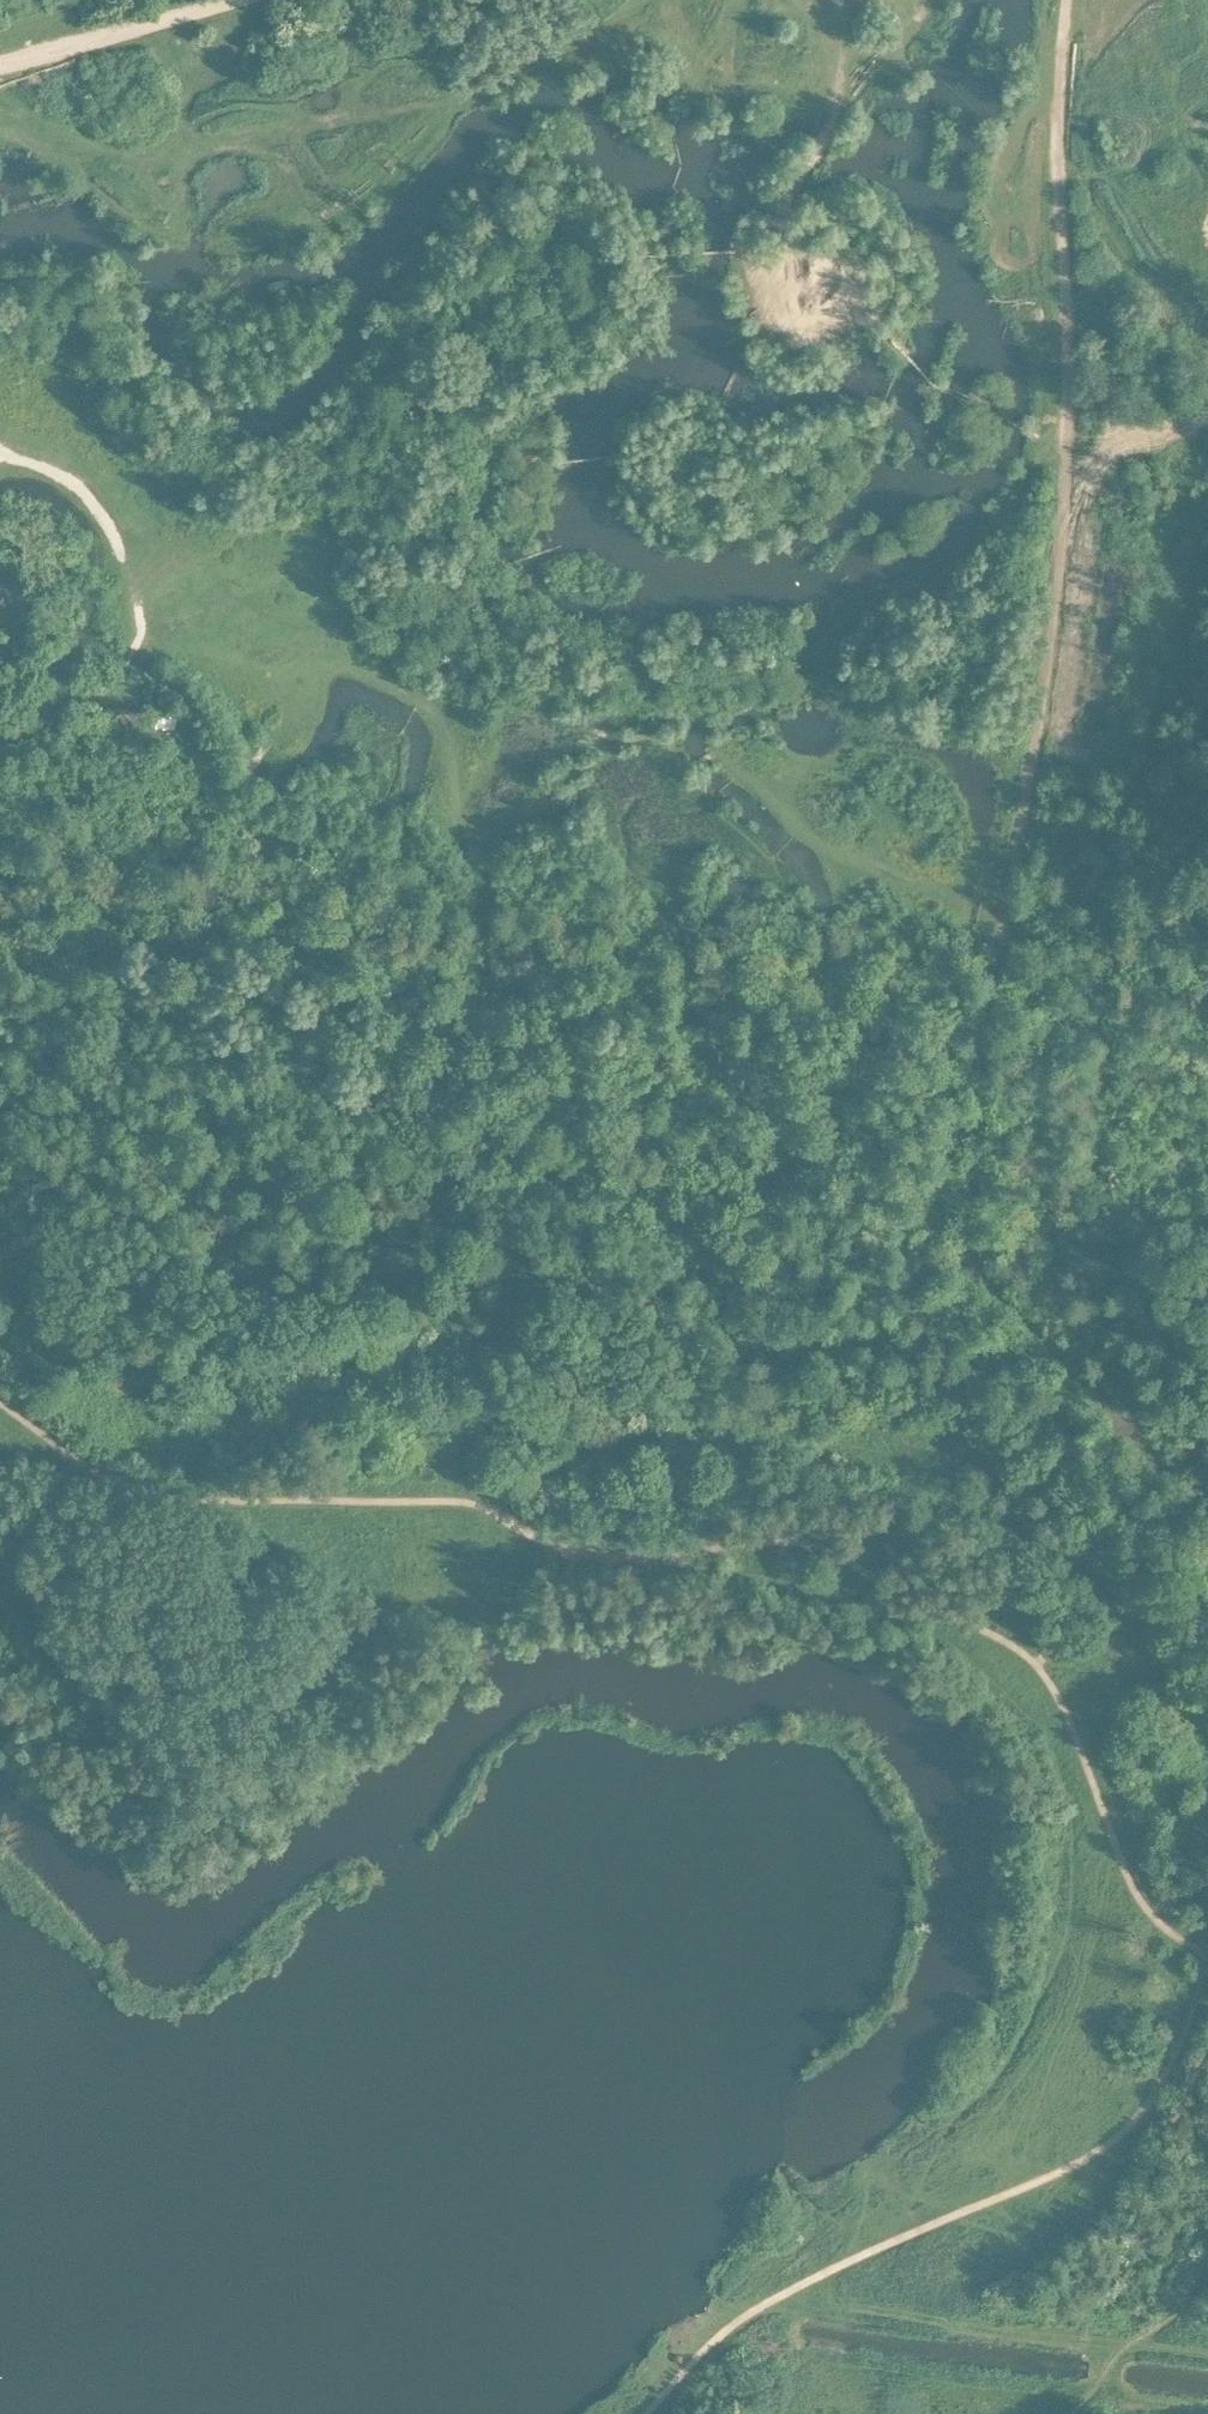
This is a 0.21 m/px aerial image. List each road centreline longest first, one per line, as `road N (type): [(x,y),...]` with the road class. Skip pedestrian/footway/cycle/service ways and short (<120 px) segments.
road 1 (residential): [(279,0),(0,76)]

